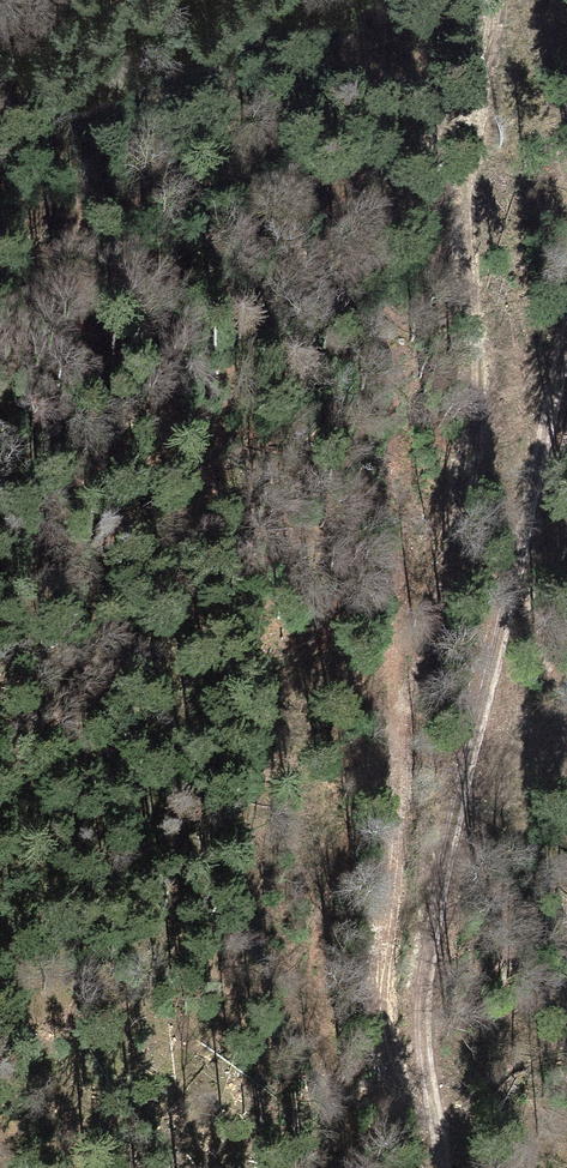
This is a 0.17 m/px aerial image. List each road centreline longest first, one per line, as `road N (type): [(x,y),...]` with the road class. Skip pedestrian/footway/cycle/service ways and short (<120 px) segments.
road 1 (track): [(430,1096),(401,1067),(386,1013),(383,948),(402,728),(451,570),(469,475),(470,145),(488,0)]
road 2 (track): [(333,1167),(317,956),(364,802),(402,728),(404,539),(383,304)]
road 3 (track): [(566,354),(442,872),(427,1010),(439,1167)]

